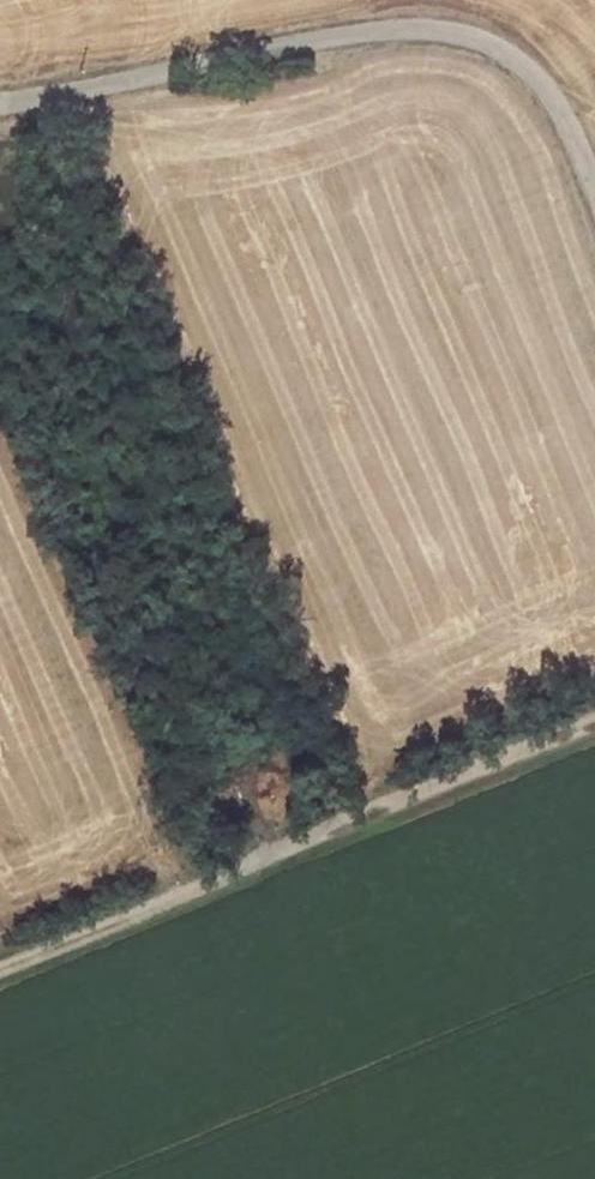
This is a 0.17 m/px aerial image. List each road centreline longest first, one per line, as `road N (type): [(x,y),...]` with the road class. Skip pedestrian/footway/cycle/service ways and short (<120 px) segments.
road 1 (track): [(0,104),(403,32),(468,35),(534,76),(594,196)]
road 2 (track): [(594,717),(0,968)]

